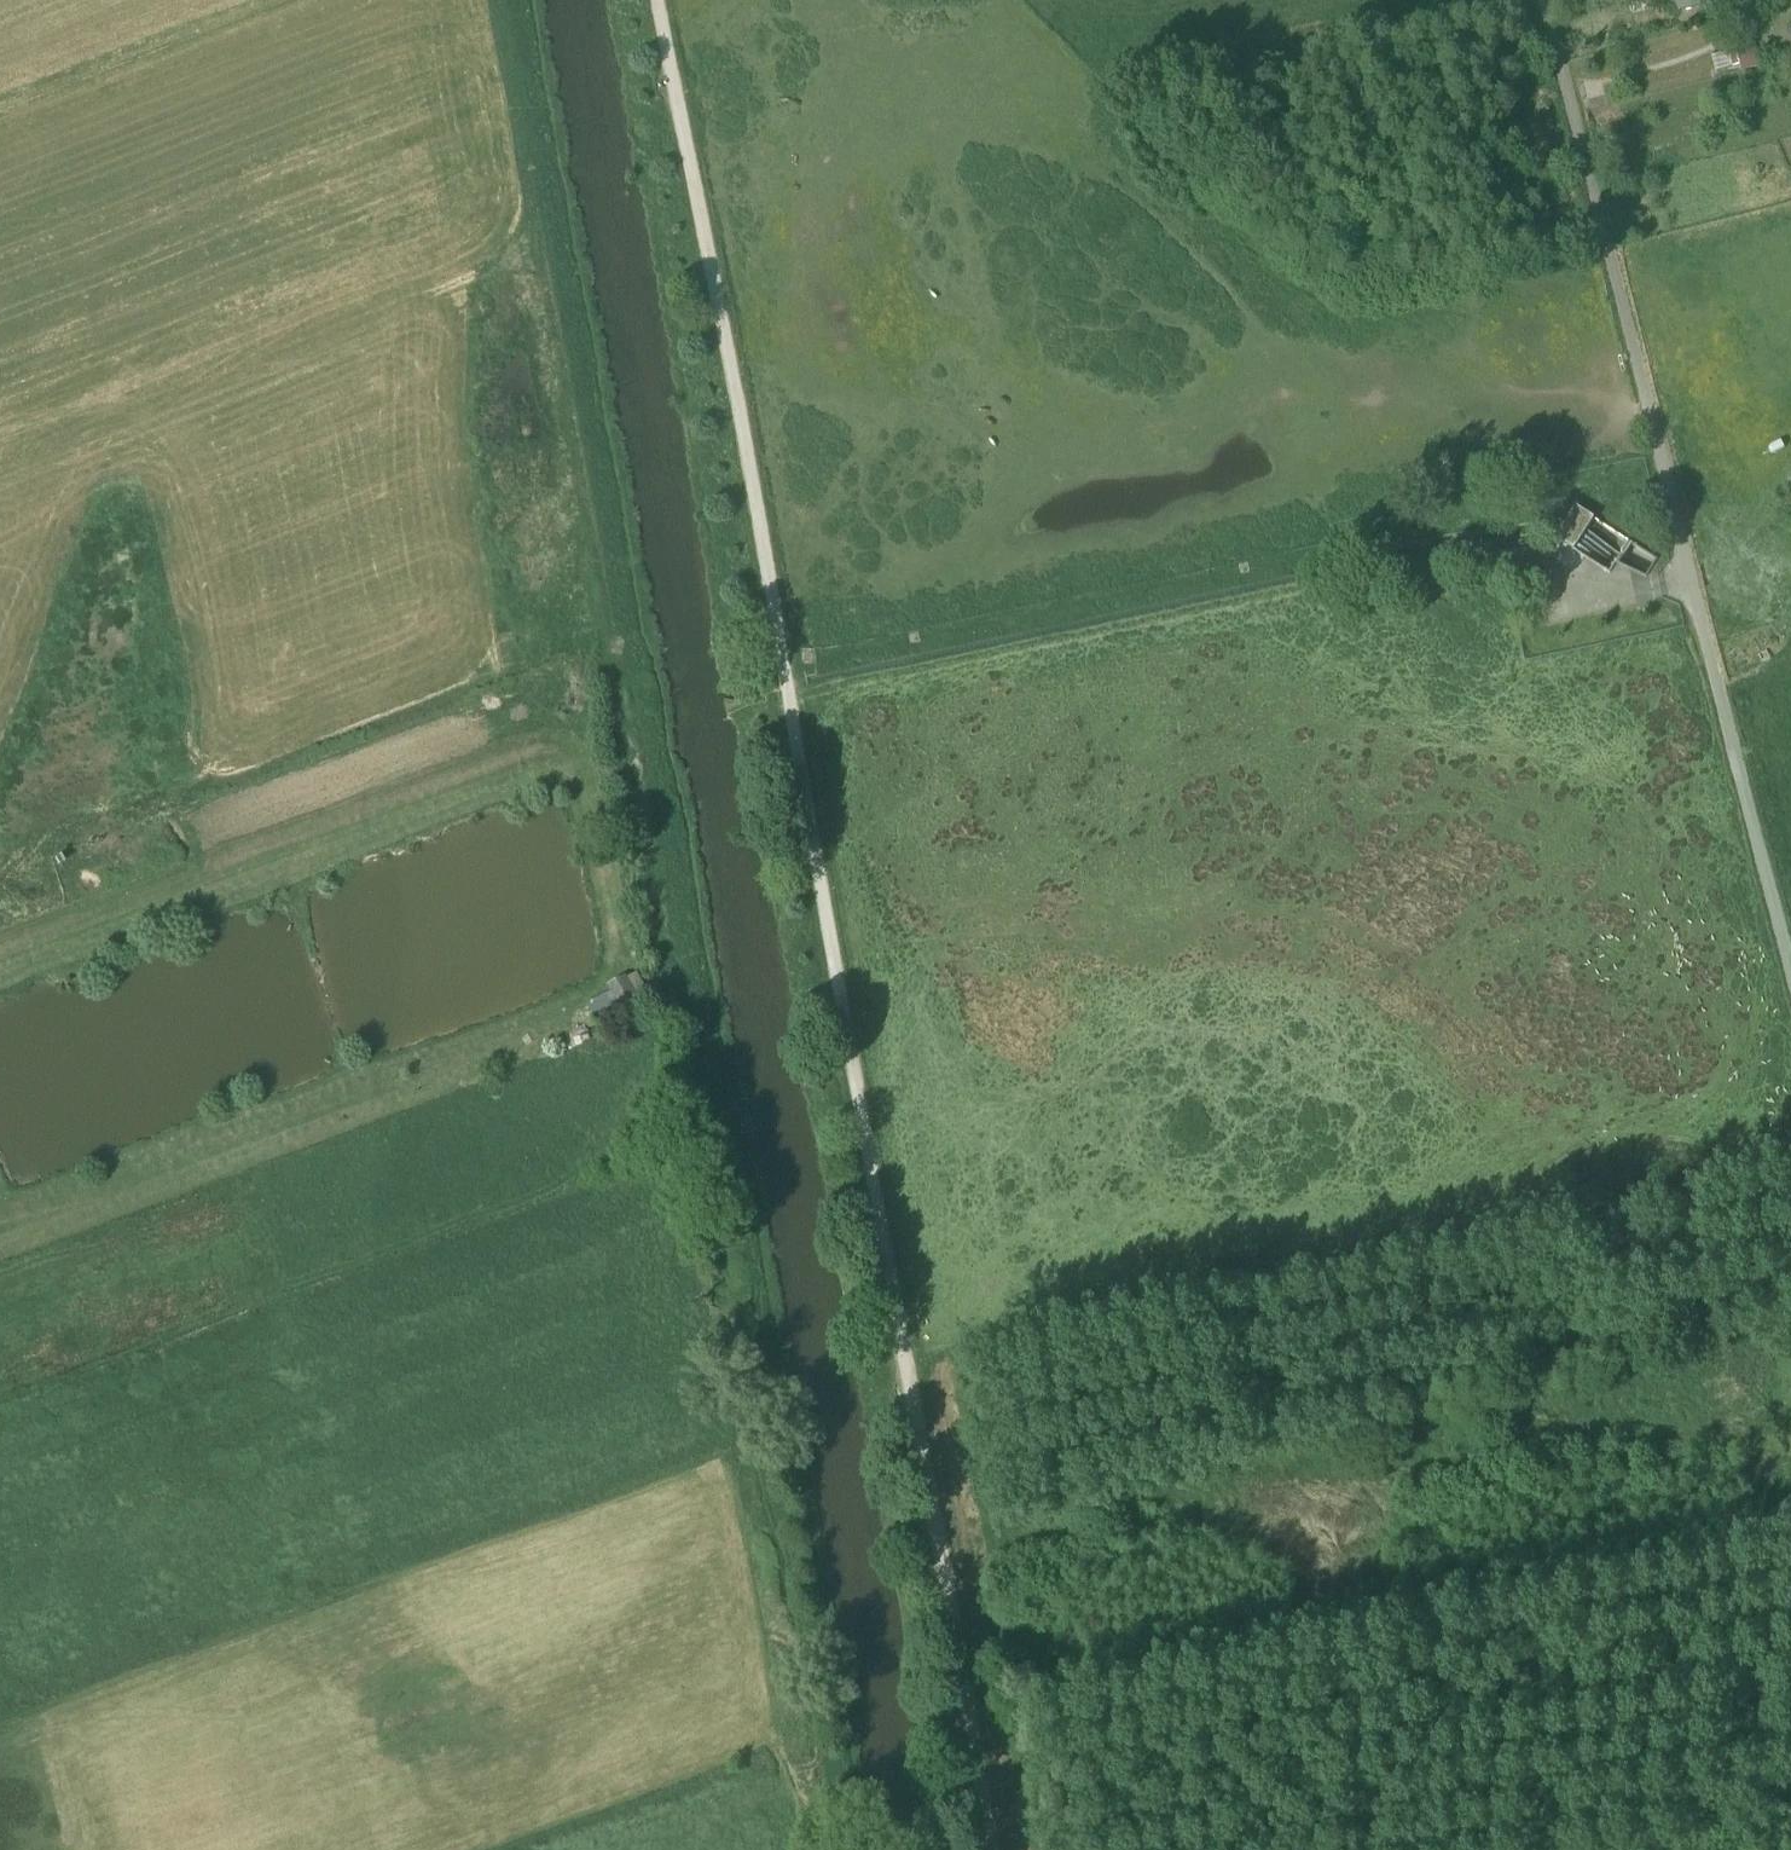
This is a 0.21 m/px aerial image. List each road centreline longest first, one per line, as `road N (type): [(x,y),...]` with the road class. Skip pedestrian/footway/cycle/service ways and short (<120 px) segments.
road 1 (track): [(999,1849),(668,0)]
road 2 (unclassified): [(1545,0),(1790,976)]

